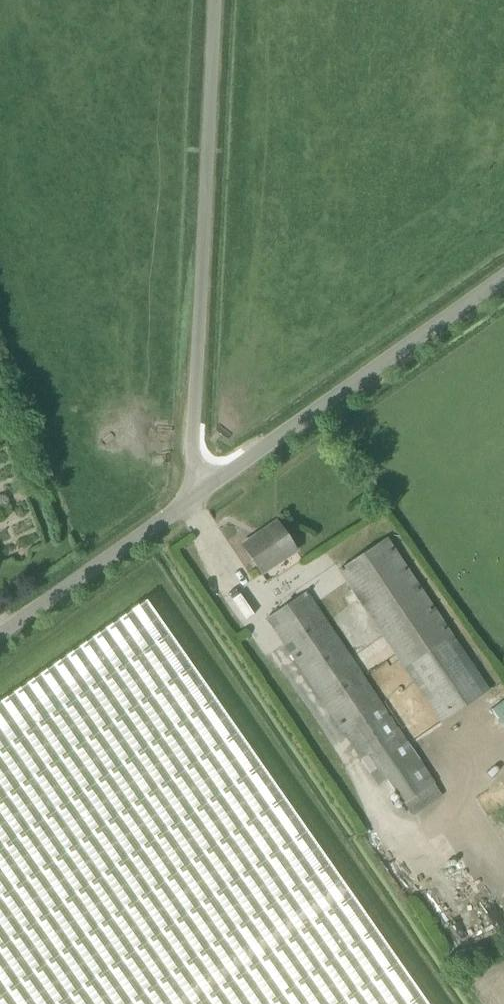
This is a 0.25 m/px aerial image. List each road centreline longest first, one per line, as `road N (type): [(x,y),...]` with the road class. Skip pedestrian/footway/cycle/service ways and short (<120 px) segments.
road 1 (unclassified): [(194,493),(216,0)]
road 2 (unclassified): [(194,493),(503,282)]
road 3 (unclassified): [(0,632),(194,493)]

